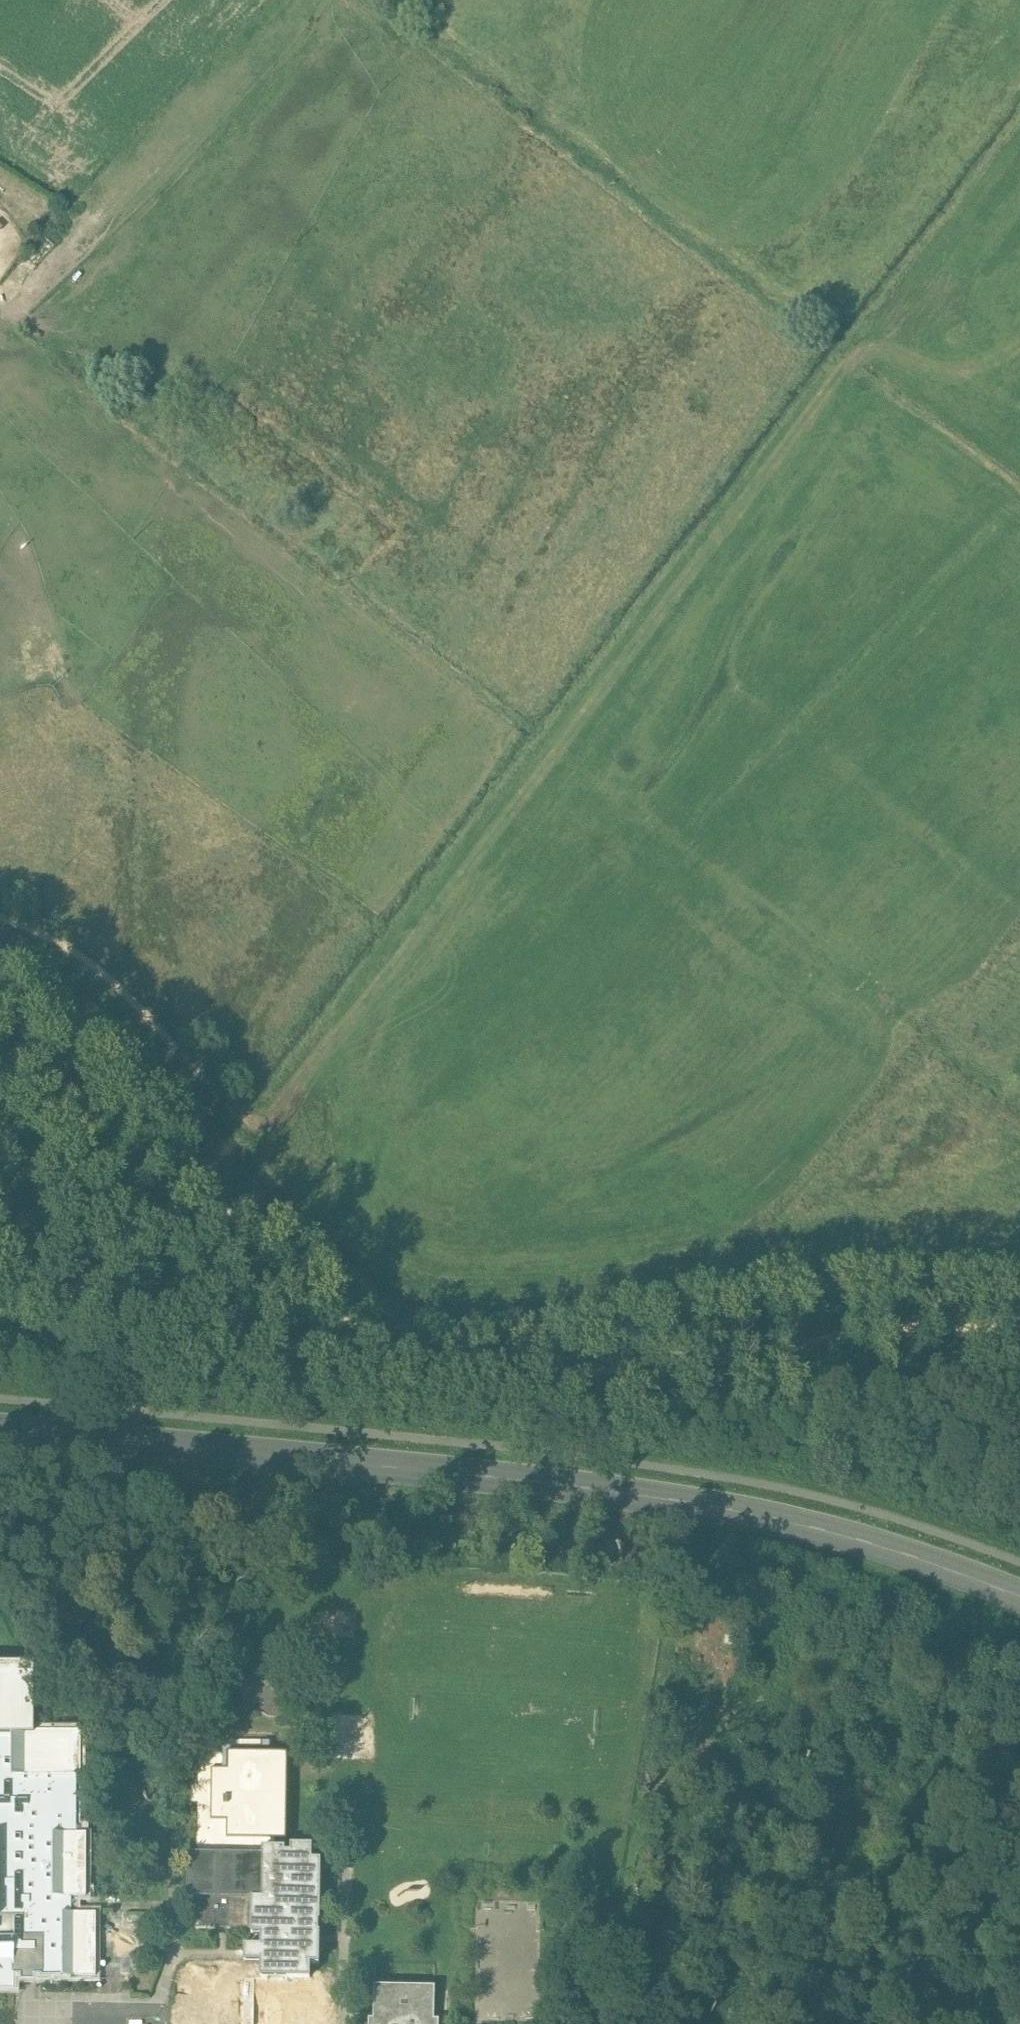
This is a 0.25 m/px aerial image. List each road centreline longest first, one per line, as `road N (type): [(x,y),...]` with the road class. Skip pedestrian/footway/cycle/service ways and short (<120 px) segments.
road 1 (secondary): [(1019,1598),(867,1540),(677,1493),(0,1425)]
road 2 (track): [(602,2023),(602,1989),(641,1826),(671,1826),(663,1862)]

